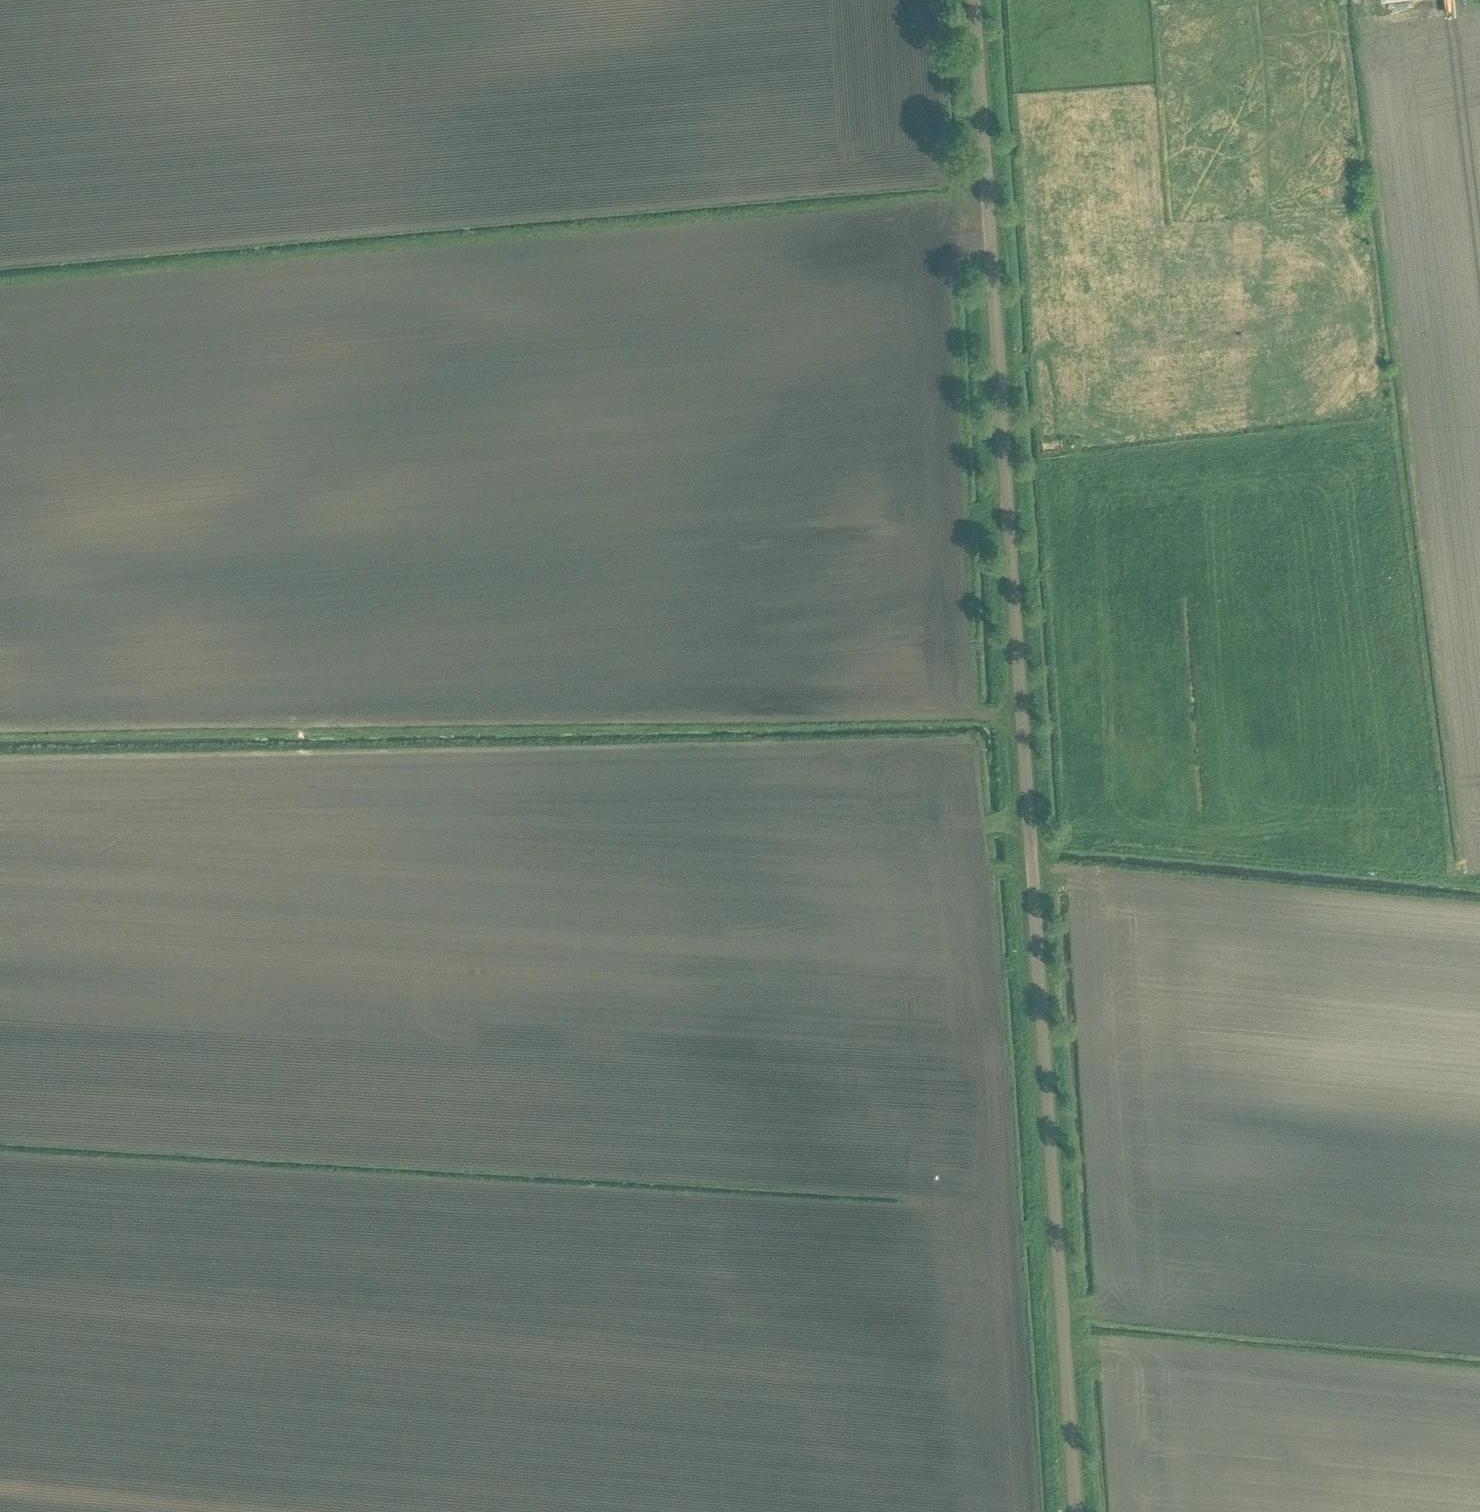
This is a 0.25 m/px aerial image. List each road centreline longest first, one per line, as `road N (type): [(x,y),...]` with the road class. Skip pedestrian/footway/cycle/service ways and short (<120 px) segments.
road 1 (unclassified): [(1075,1511),(973,0)]

